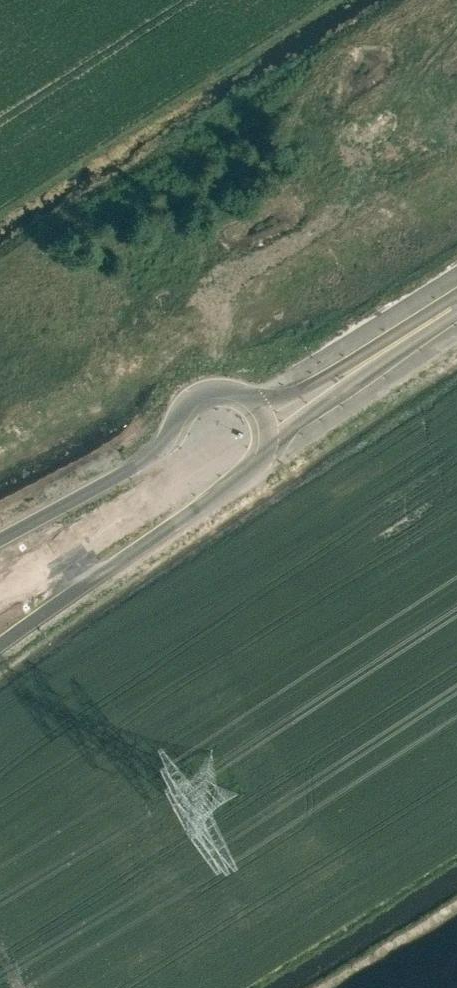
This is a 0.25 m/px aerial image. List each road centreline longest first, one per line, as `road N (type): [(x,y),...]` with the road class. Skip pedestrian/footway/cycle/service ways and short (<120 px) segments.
road 1 (trunk): [(0,642),(209,501),(347,375)]
road 2 (trunk): [(0,593),(347,375)]
road 3 (trunk): [(347,375),(159,454),(0,538)]
road 4 (trunk): [(347,375),(456,305)]

